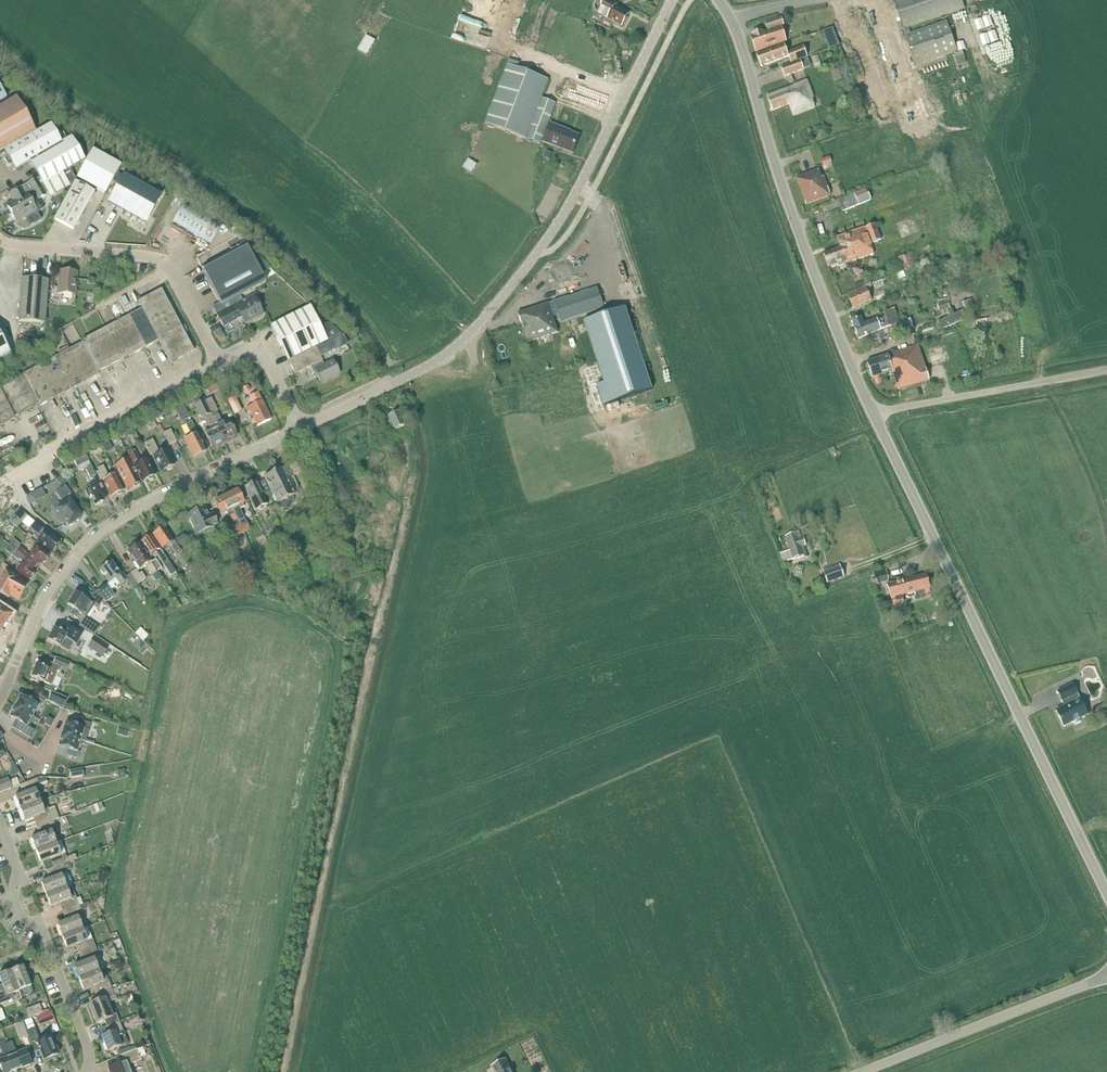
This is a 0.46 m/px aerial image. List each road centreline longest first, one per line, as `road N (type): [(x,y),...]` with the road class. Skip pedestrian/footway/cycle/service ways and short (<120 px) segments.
road 1 (tertiary): [(301,428),(418,370),(489,311),(568,204),(672,0)]
road 2 (tertiary): [(1106,893),(874,415)]
road 3 (tertiary): [(874,415),(794,220),(740,37),(719,0)]
road 4 (tertiary): [(7,684),(42,600),(97,531),(301,428)]
road 5 (residential): [(219,364),(163,264),(0,240)]
road 6 (tertiary): [(863,1071),(1098,979)]
road 7 (residential): [(219,364),(0,489)]
road 8 (unclassified): [(874,415),(1106,370)]
road 9 (residential): [(83,1071),(90,1053),(47,944)]
road 10 (residential): [(301,428),(259,354),(219,364)]

